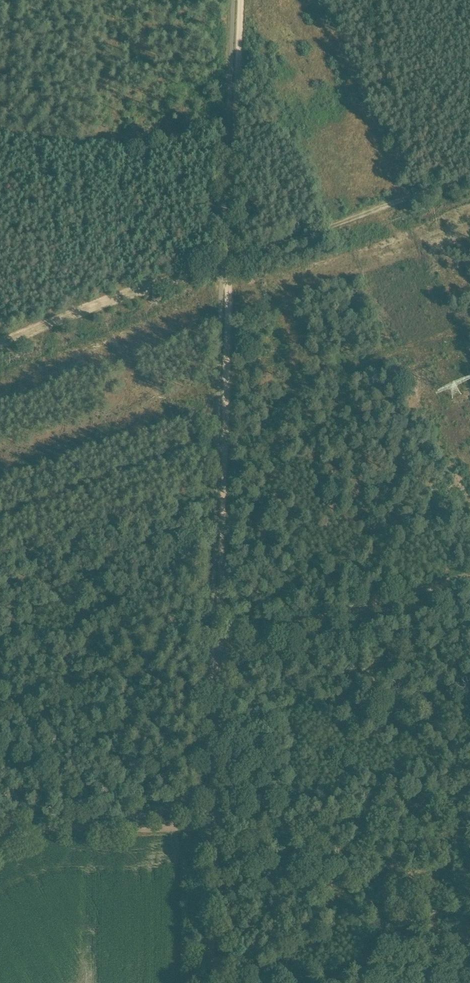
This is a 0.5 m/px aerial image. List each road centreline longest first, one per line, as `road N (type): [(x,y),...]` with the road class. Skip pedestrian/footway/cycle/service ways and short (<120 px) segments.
road 1 (unclassified): [(218,695),(229,261)]
road 2 (unclassified): [(218,695),(238,659),(261,641),(469,577)]
road 3 (unclassified): [(212,982),(218,695)]
road 4 (track): [(229,261),(240,0)]
road 5 (track): [(229,261),(469,178)]
road 6 (track): [(229,261),(222,271),(0,341)]
road 7 (track): [(213,827),(49,830),(0,848)]

